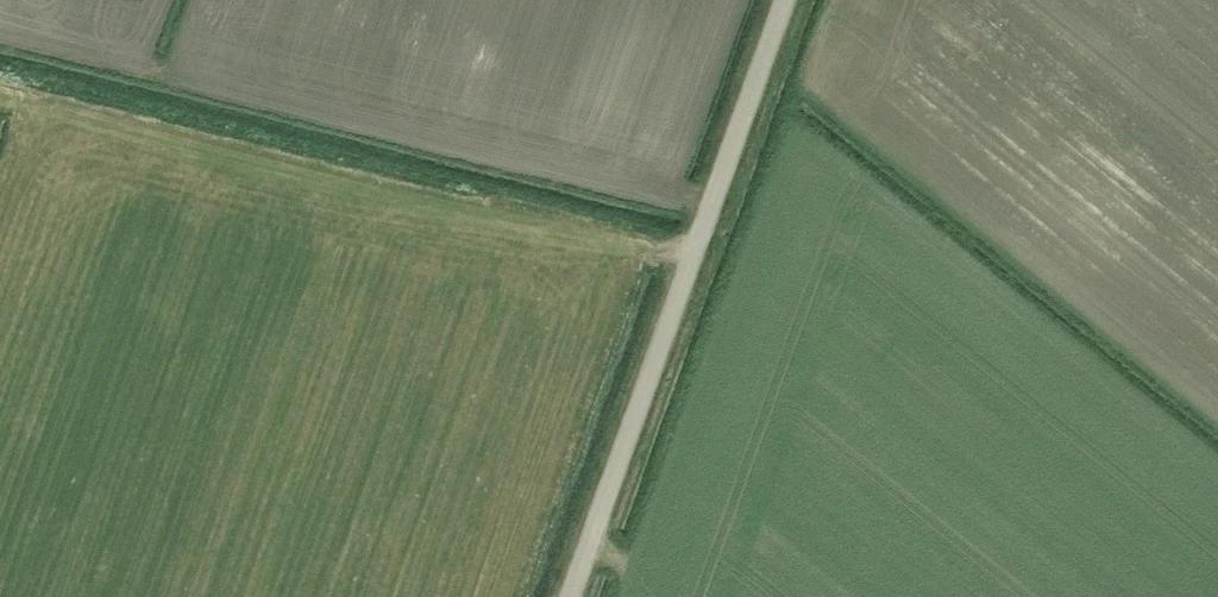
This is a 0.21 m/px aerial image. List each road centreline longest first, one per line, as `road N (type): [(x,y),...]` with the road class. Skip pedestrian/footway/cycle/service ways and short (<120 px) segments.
road 1 (unclassified): [(570,596),(780,0)]

